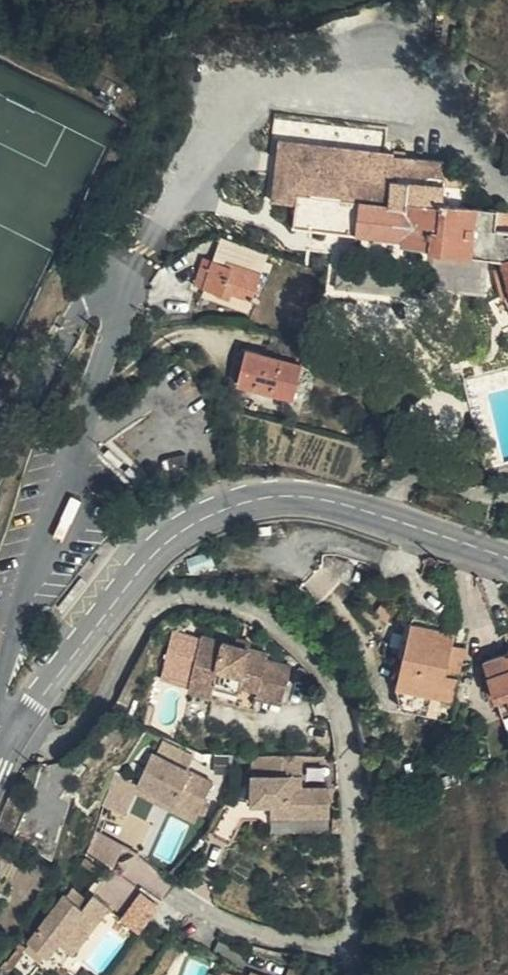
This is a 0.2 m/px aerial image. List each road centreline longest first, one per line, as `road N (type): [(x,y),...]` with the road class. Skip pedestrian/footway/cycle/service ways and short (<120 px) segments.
road 1 (tertiary): [(507,558),(304,499),(226,510),(149,558),(0,756)]

